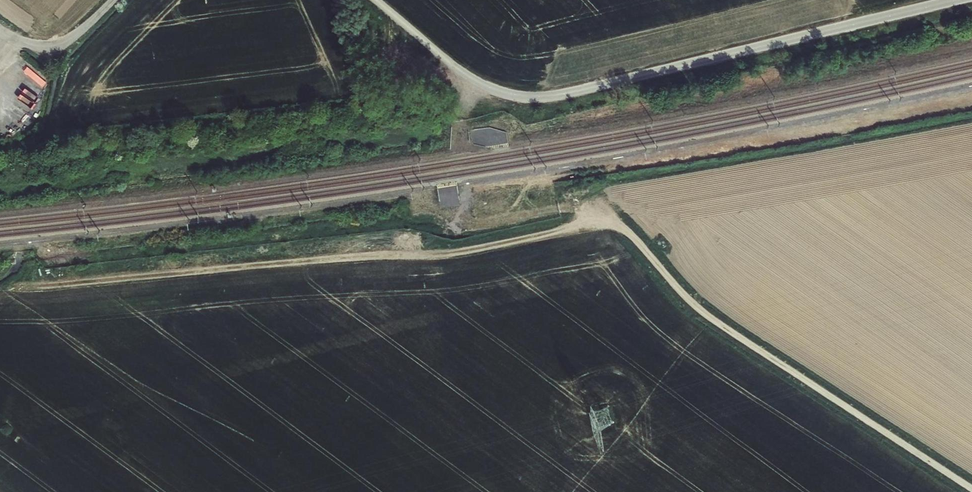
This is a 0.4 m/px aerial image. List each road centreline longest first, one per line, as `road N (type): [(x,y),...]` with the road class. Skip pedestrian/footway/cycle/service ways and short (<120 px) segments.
road 1 (track): [(971,491),(704,316),(617,225),(449,253),(37,289)]
road 2 (unclassified): [(374,0),(476,82),(554,97),(958,0)]
road 3 (track): [(0,27),(30,45),(58,45),(109,0)]

